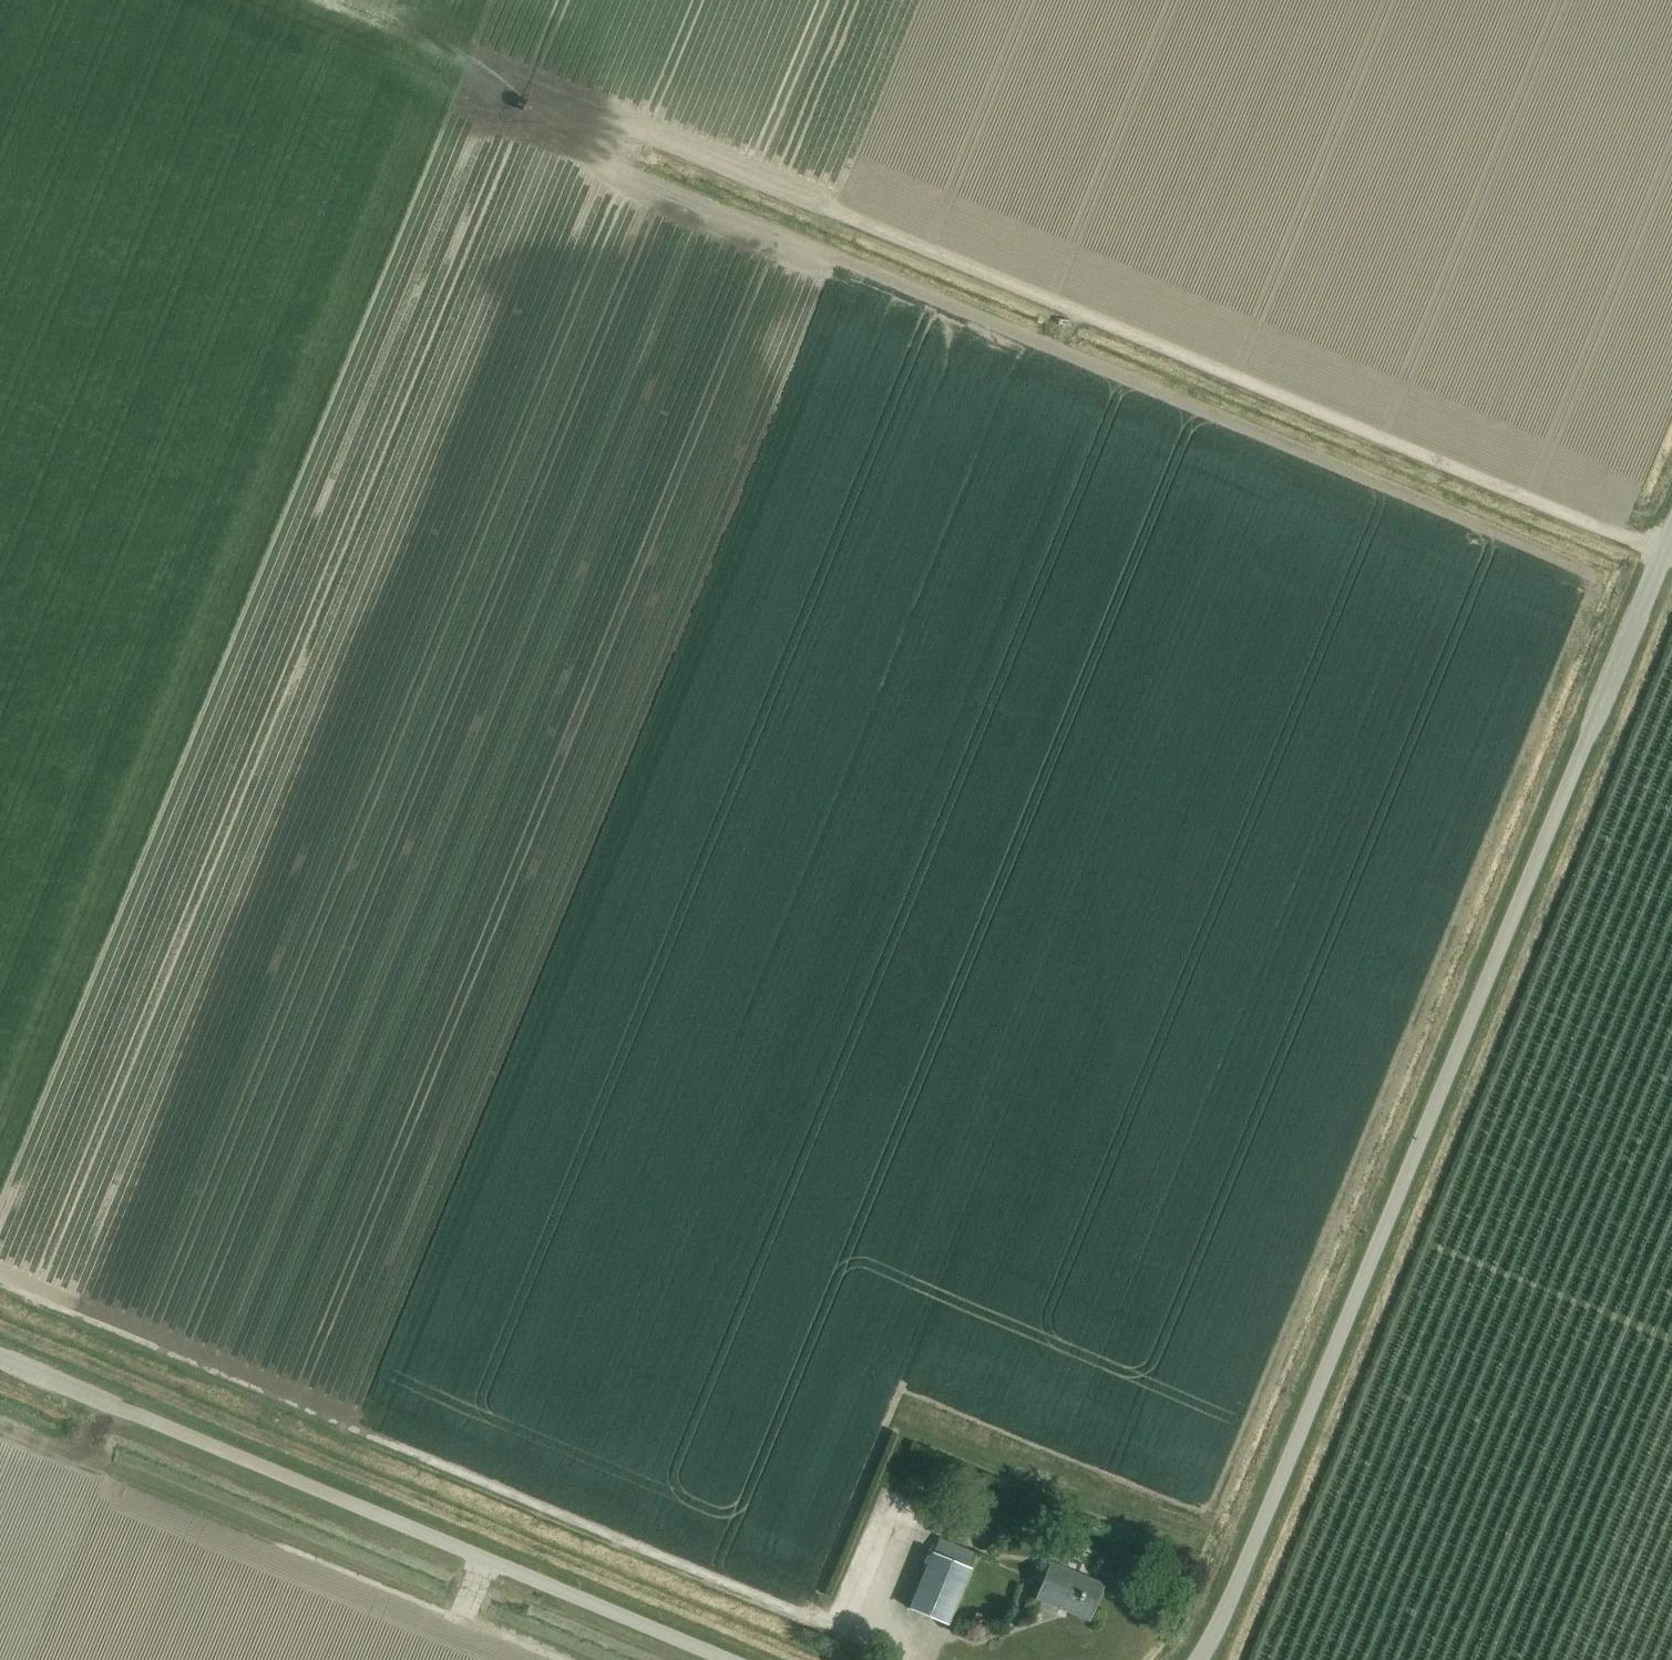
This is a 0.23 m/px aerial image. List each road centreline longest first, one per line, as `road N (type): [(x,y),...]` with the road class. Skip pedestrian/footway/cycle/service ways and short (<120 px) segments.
road 1 (unclassified): [(1187,1659),(1216,1617),(1326,1301),(1671,490)]
road 2 (unclassified): [(0,1345),(776,1659)]

